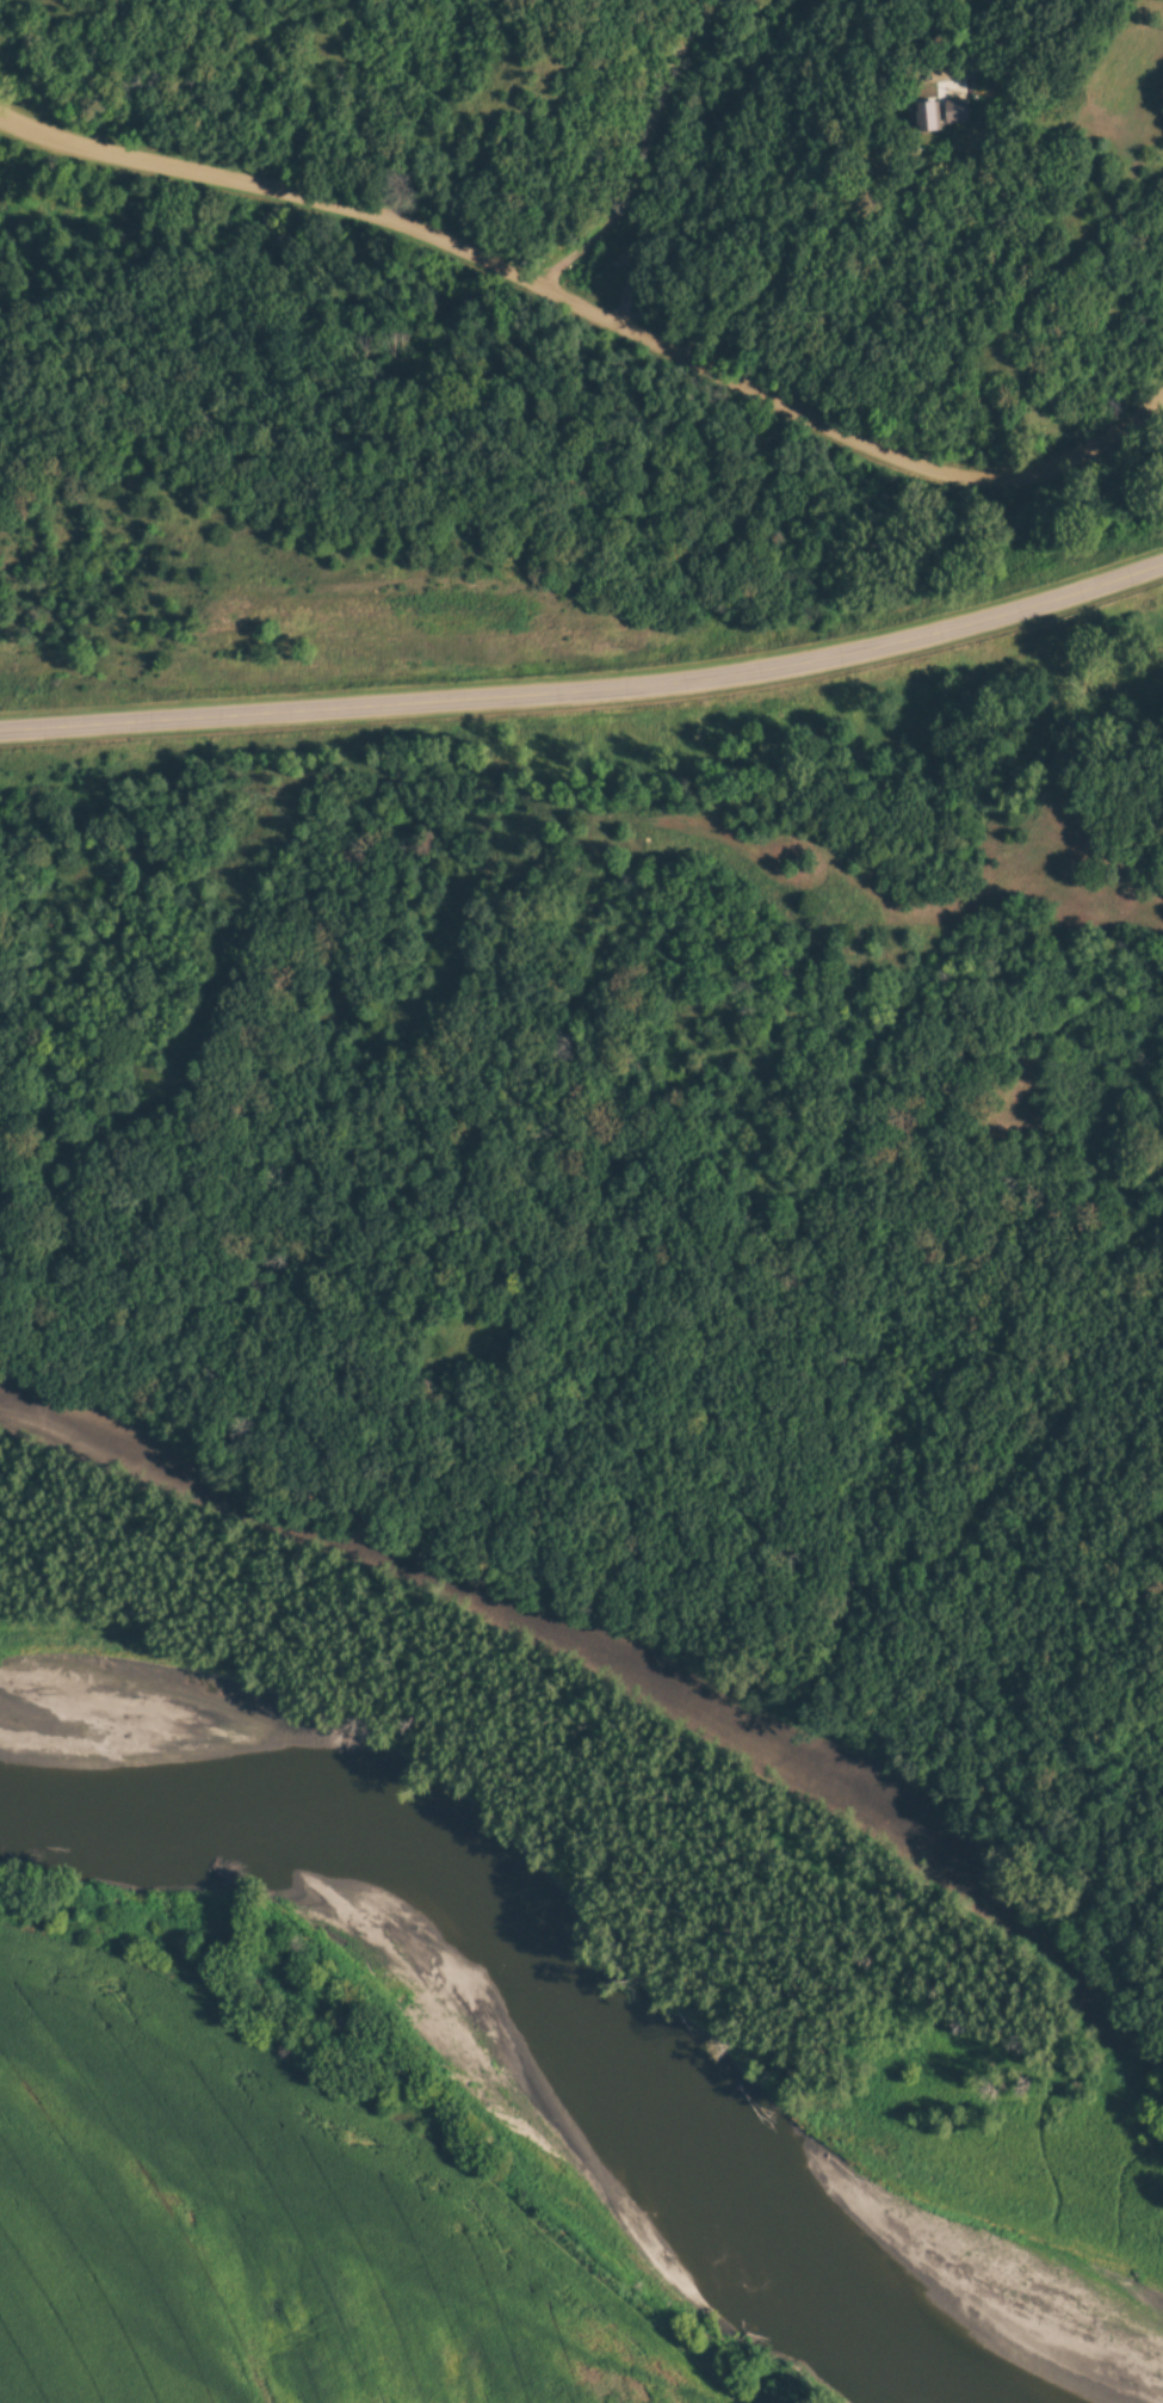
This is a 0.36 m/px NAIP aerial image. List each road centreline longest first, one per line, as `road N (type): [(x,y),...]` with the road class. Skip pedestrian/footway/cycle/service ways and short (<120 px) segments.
road 1 (secondary): [(0,736),(633,688),(1006,615),(1162,562)]
road 2 (residential): [(546,284),(822,421),(930,466),(1022,477),(1109,442),(1162,403)]

